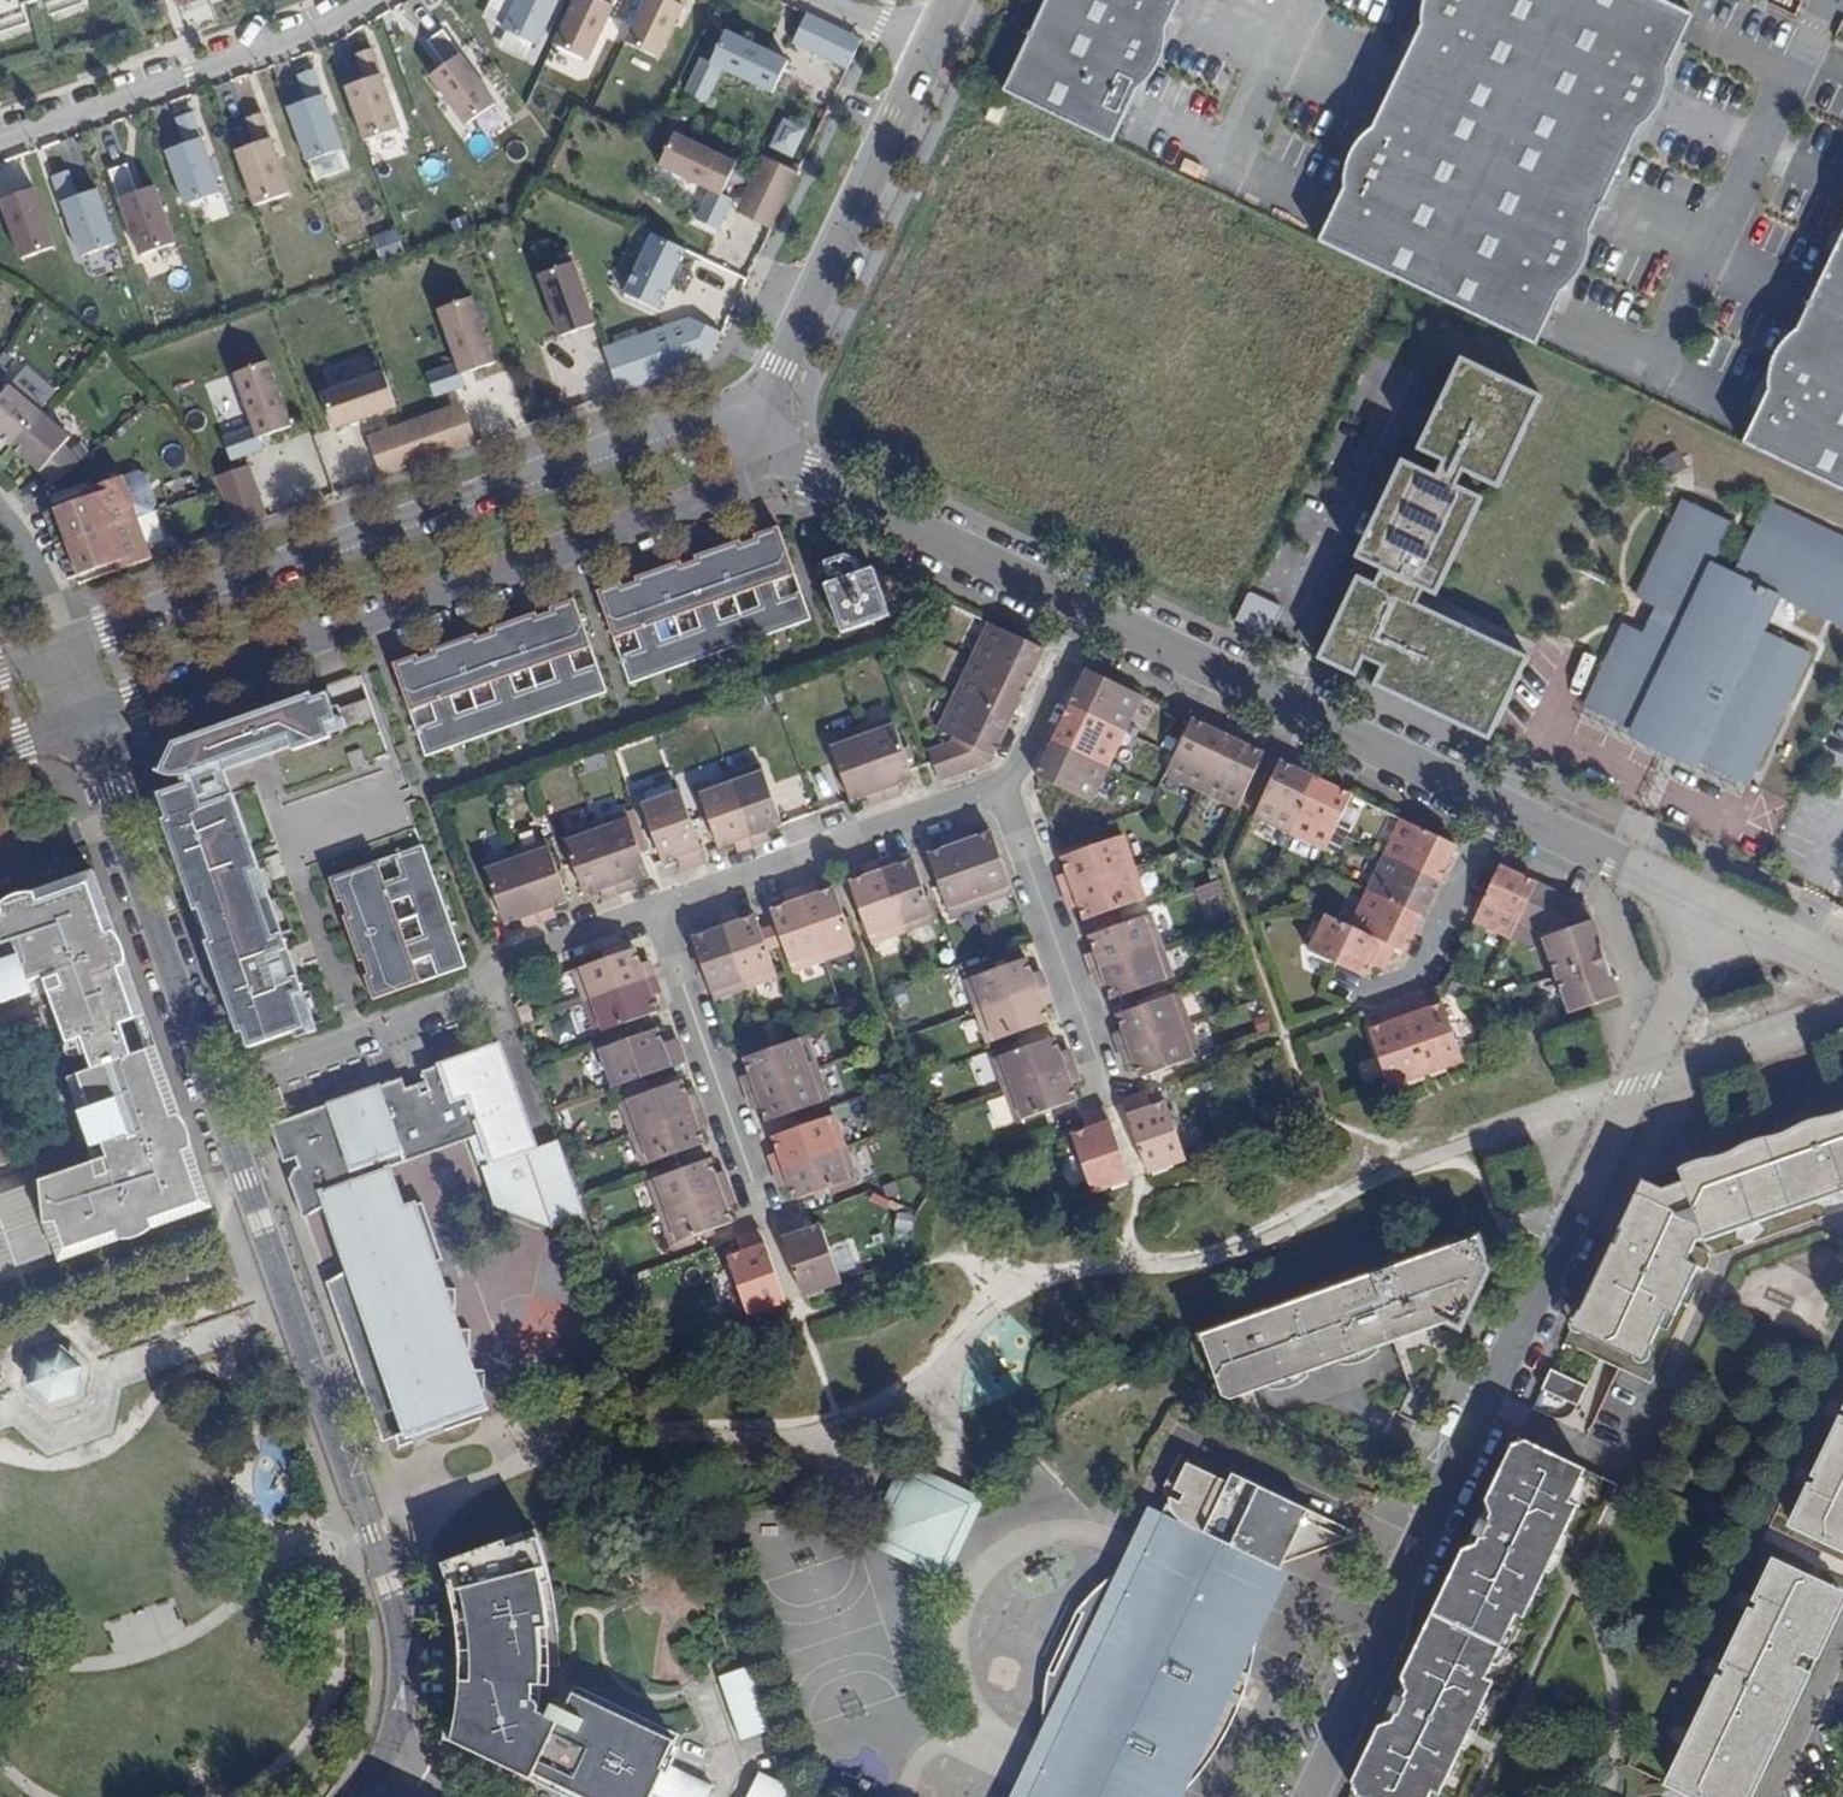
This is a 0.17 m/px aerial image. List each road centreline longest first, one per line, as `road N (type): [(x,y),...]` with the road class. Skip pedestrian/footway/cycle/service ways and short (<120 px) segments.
road 1 (residential): [(1713,905),(1637,1085),(1296,1796)]
road 2 (residential): [(80,726),(748,486),(754,440)]
road 3 (residential): [(754,440),(728,415),(55,643)]
road 4 (residential): [(385,1779),(403,1682),(402,1630),(212,1092)]
road 5 (residential): [(212,1092),(649,912)]
road 6 (residential): [(1494,806),(1090,612)]
road 7 (unclassified): [(754,440),(934,42)]
road 8 (residential): [(999,785),(1137,1189)]
road 9 (residential): [(0,138),(324,25),(366,0)]
road 10 (residential): [(212,1092),(80,726)]
road 11 (residential): [(1090,612),(754,440)]
road 12 (residential): [(649,912),(999,785)]
road 13 (residential): [(649,912),(754,1199)]
road 14 (residential): [(1360,1001),(1414,977),(1494,806)]
road 15 (residential): [(1713,905),(1494,806)]
road 16 (residential): [(999,785),(1090,612)]
road 17 (residential): [(1842,972),(1713,905)]
road 18 (residential): [(55,643),(24,557),(0,530)]

